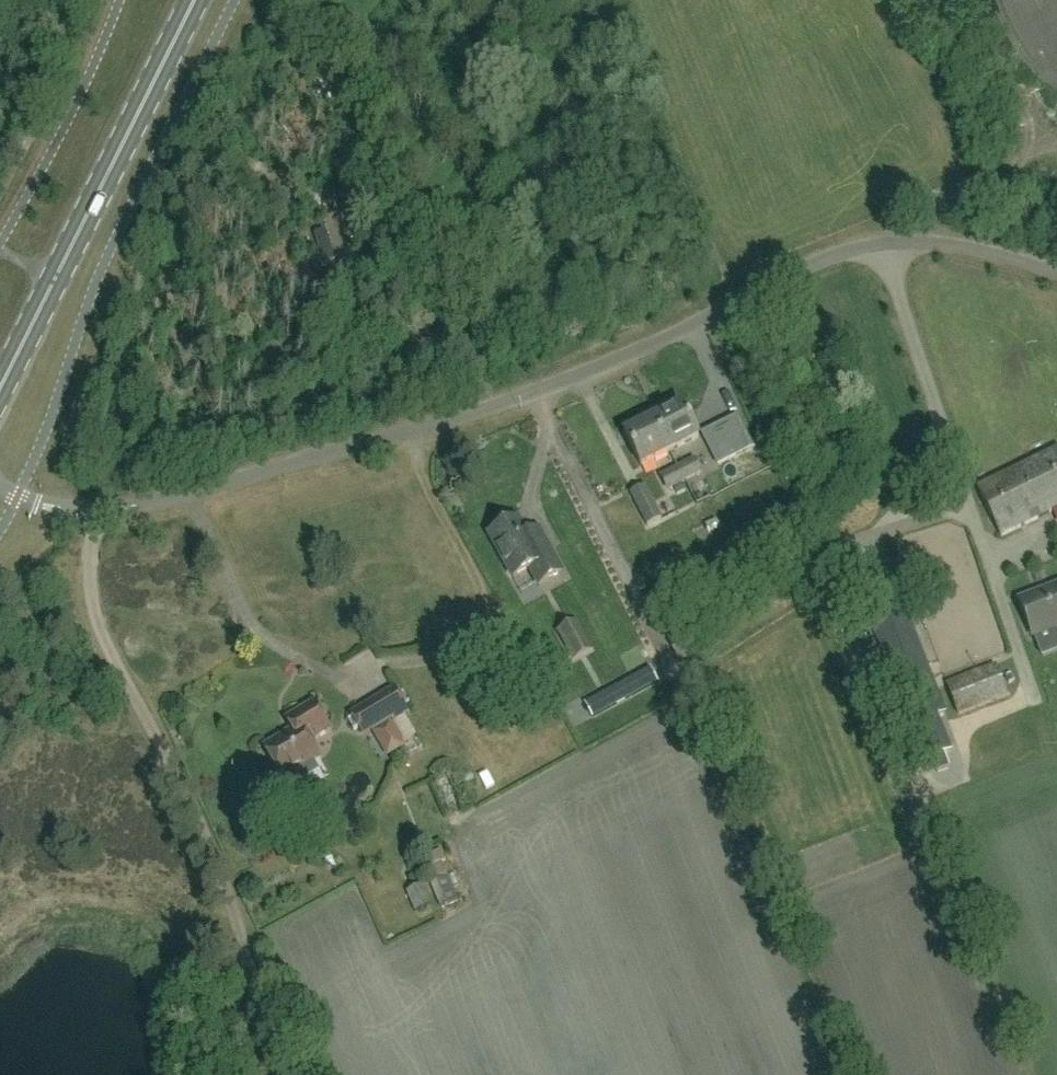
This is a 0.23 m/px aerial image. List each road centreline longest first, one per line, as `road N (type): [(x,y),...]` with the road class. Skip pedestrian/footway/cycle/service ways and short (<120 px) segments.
road 1 (unclassified): [(0,488),(85,516),(147,510),(482,421),(855,259),(953,243),(1056,269)]
road 2 (primary): [(0,385),(192,0)]

